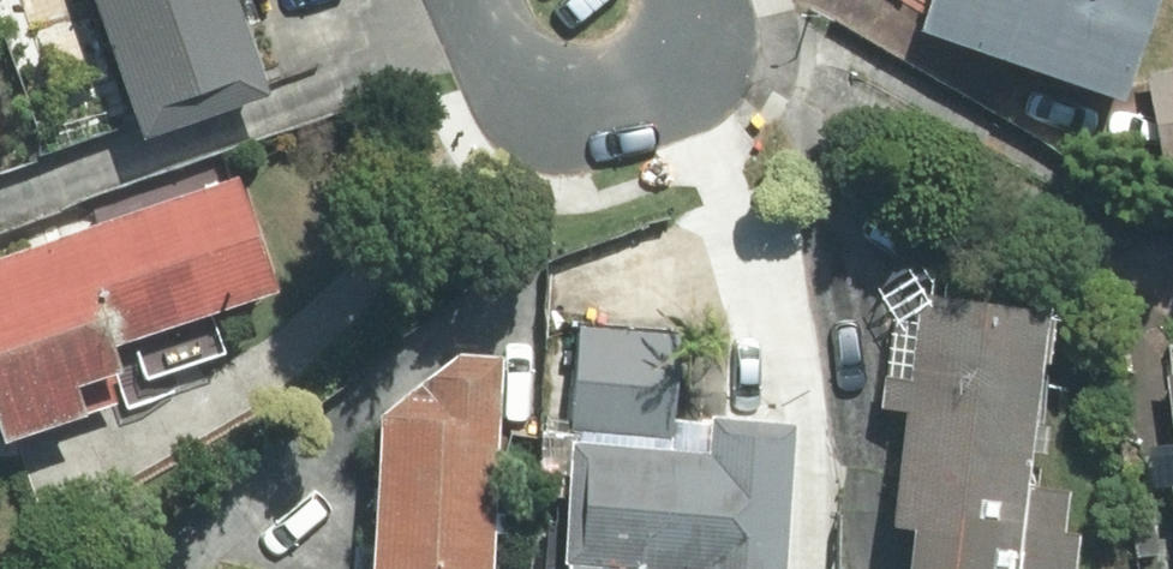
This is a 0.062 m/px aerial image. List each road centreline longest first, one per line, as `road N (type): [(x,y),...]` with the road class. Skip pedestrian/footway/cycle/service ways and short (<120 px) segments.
road 1 (residential): [(668,0),(657,42),(622,74),(569,78),(510,64),(467,0)]

